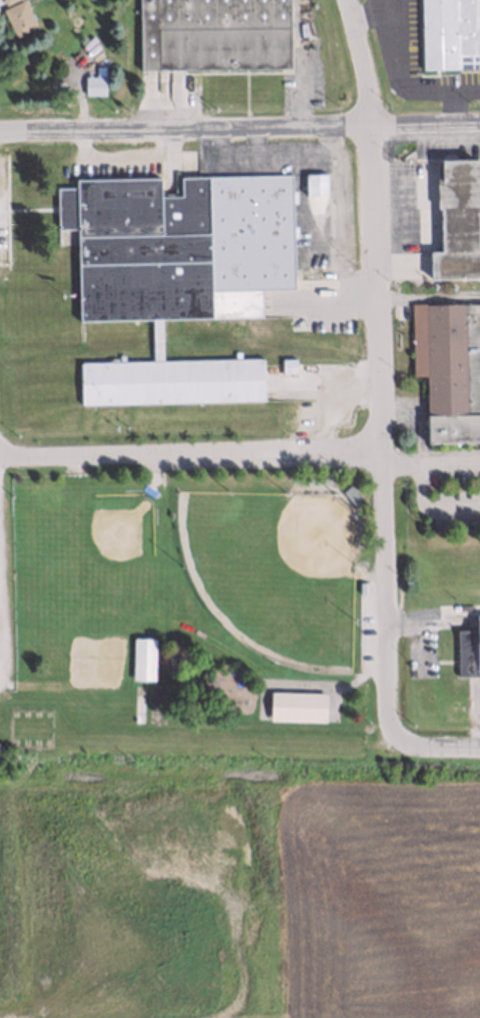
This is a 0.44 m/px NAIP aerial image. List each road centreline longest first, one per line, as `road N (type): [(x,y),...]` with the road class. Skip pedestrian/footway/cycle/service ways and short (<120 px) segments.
road 1 (residential): [(342,0),(368,128),(384,723),(408,748)]
road 2 (residential): [(479,125),(0,134)]
road 3 (residential): [(0,455),(378,451)]

